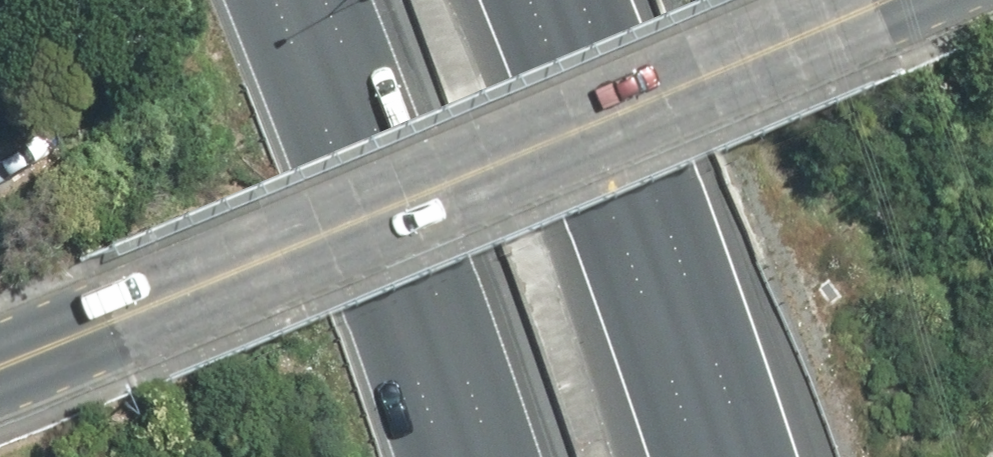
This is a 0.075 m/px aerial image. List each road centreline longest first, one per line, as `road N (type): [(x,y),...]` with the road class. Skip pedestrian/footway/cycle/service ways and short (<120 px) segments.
road 1 (secondary): [(0,366),(884,0)]
road 2 (motorway): [(487,456),(298,0)]
road 3 (motorway): [(535,0),(698,456)]

